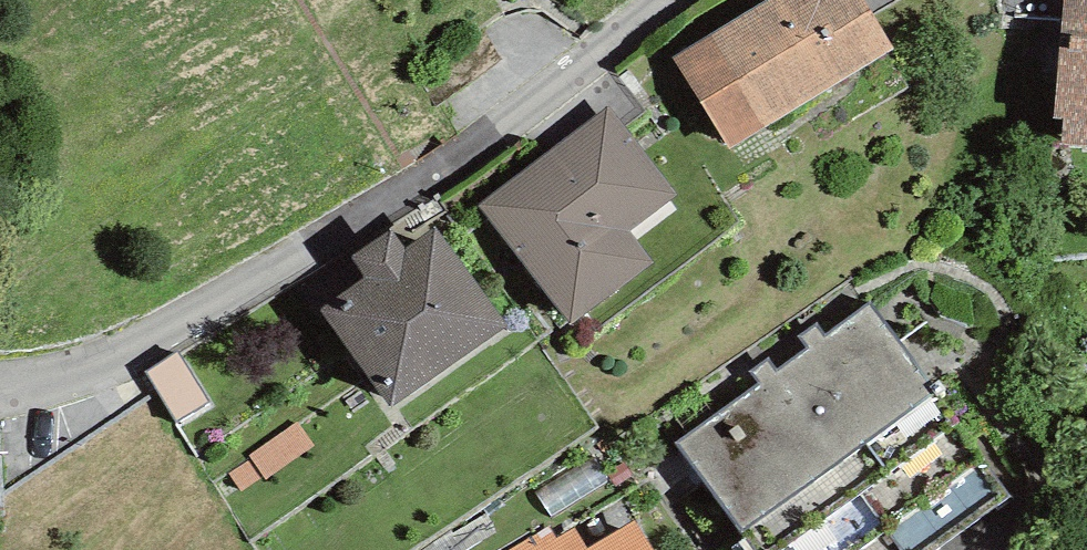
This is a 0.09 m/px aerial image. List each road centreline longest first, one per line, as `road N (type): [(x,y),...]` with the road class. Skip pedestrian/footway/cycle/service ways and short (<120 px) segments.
road 1 (residential): [(667,0),(535,104),(206,308),(120,354),(0,394)]

